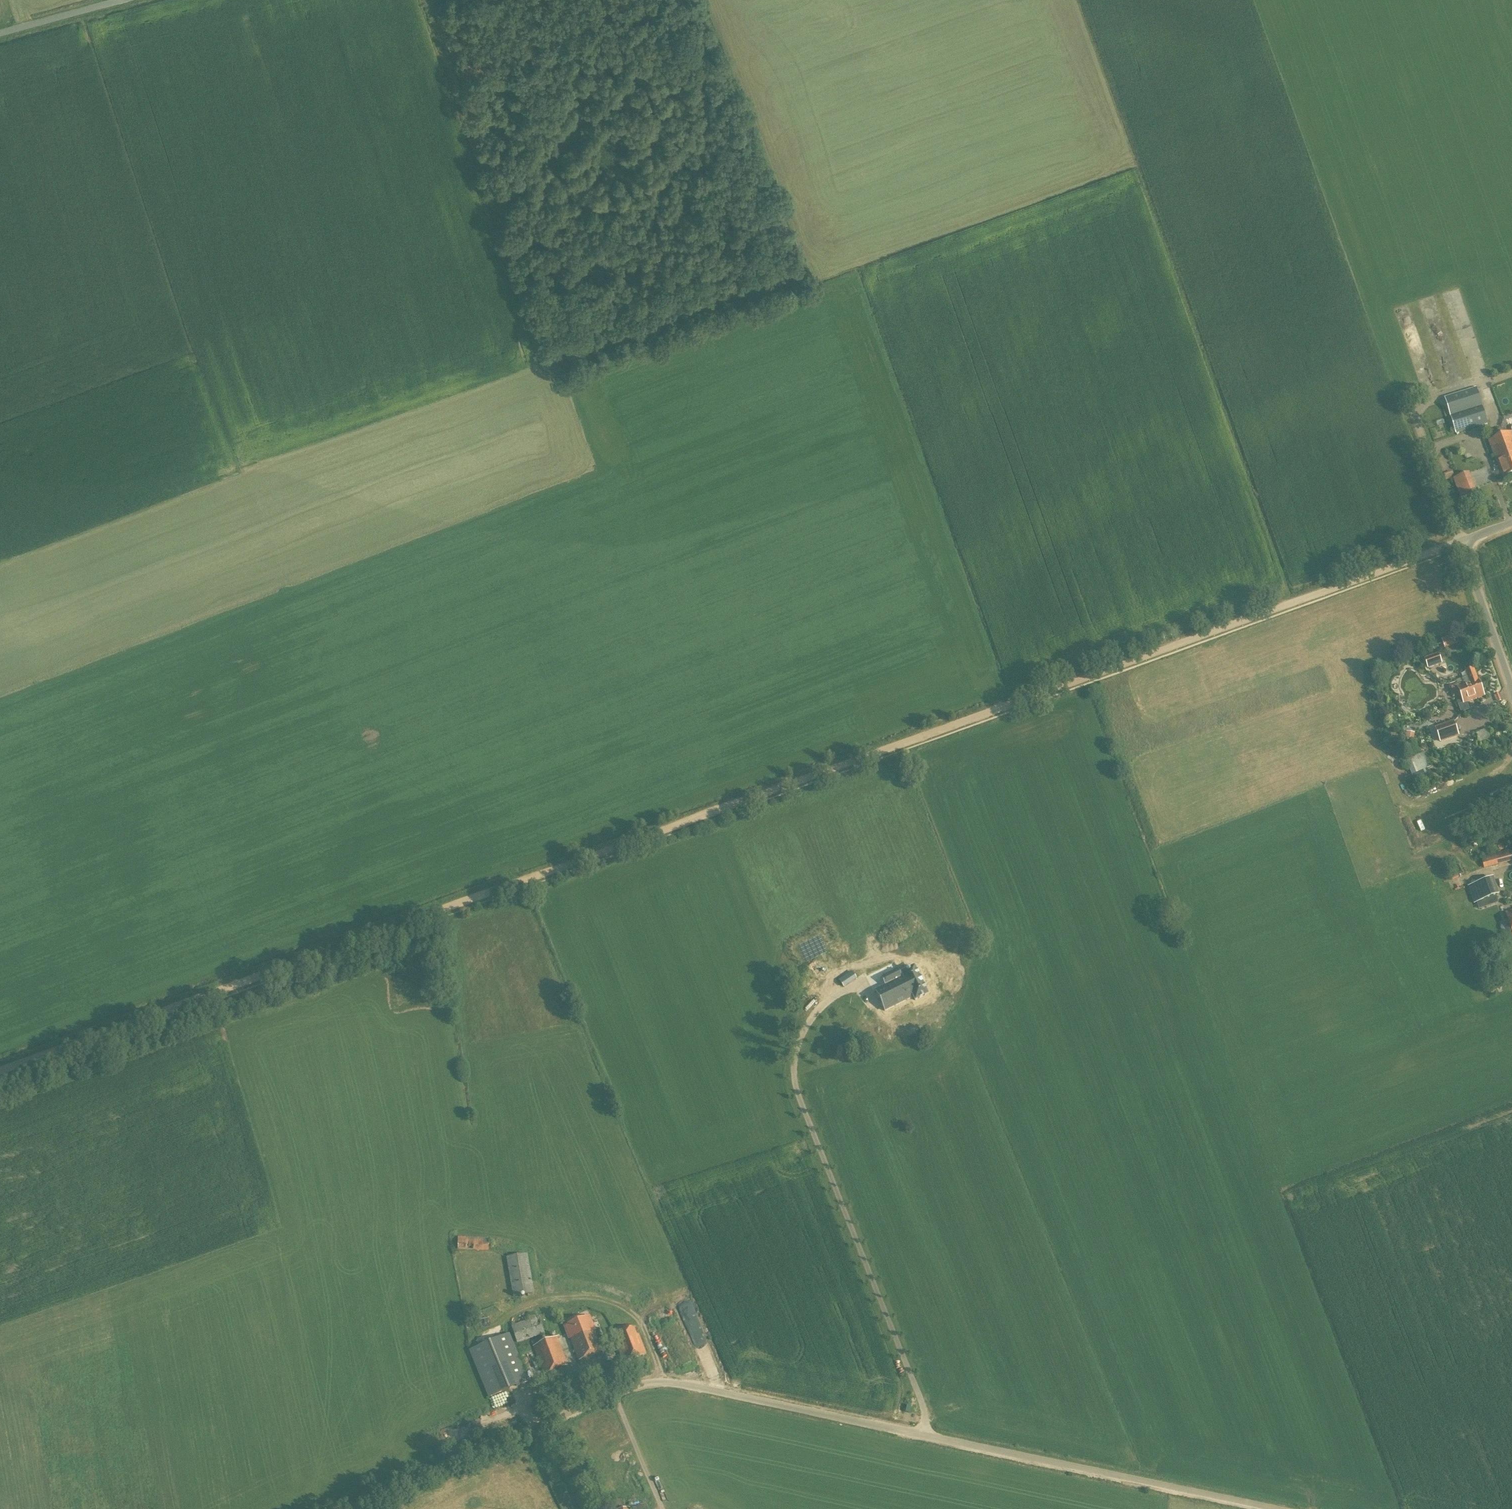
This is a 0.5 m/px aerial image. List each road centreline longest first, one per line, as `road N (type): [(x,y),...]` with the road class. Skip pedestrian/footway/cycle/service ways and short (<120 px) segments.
road 1 (track): [(0,1071),(1461,541)]
road 2 (unclassified): [(348,1508),(648,1383),(720,1391),(1276,1508)]
road 3 (tertiary): [(1511,687),(1461,541),(1511,523)]
road 4 (unclassified): [(0,33),(120,0)]

